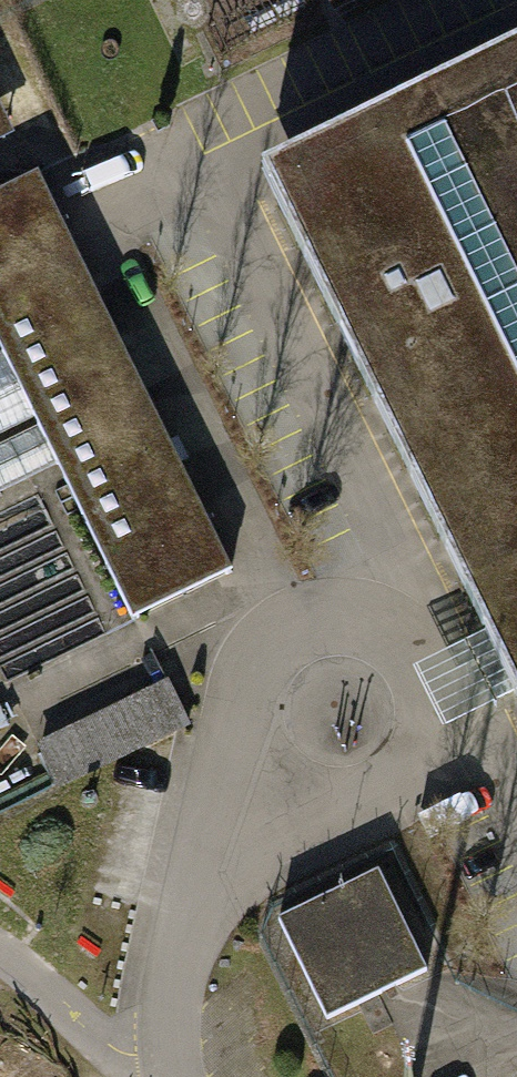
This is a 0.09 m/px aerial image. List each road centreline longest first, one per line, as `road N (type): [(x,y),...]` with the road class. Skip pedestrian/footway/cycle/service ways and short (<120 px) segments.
road 1 (unclassified): [(260,753),(304,793),(365,796),(413,759),(425,731),(417,671),(372,630),(311,628),(263,665),(250,724)]
road 2 (unclassified): [(175,1076),(167,1054),(176,970),(260,753)]

